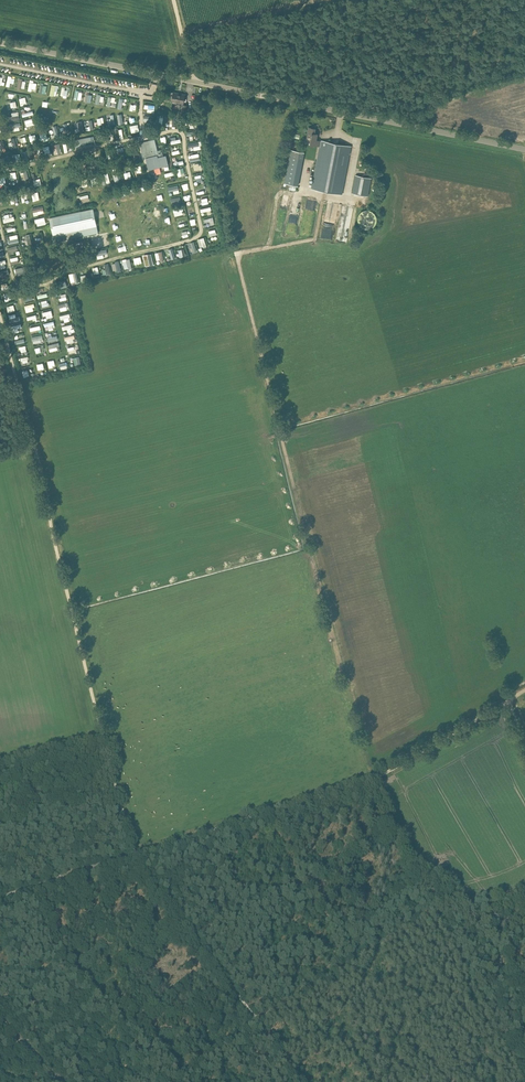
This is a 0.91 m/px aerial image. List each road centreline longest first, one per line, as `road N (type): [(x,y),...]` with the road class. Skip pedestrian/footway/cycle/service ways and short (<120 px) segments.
road 1 (track): [(132,858),(0,312)]
road 2 (track): [(315,239),(237,254),(336,645)]
road 3 (track): [(509,701),(382,777),(132,858)]
road 4 (unclassified): [(524,150),(155,74)]
road 5 (track): [(184,925),(305,1081)]
road 6 (unclassified): [(155,74),(0,43)]
road 7 (track): [(132,858),(0,899)]

